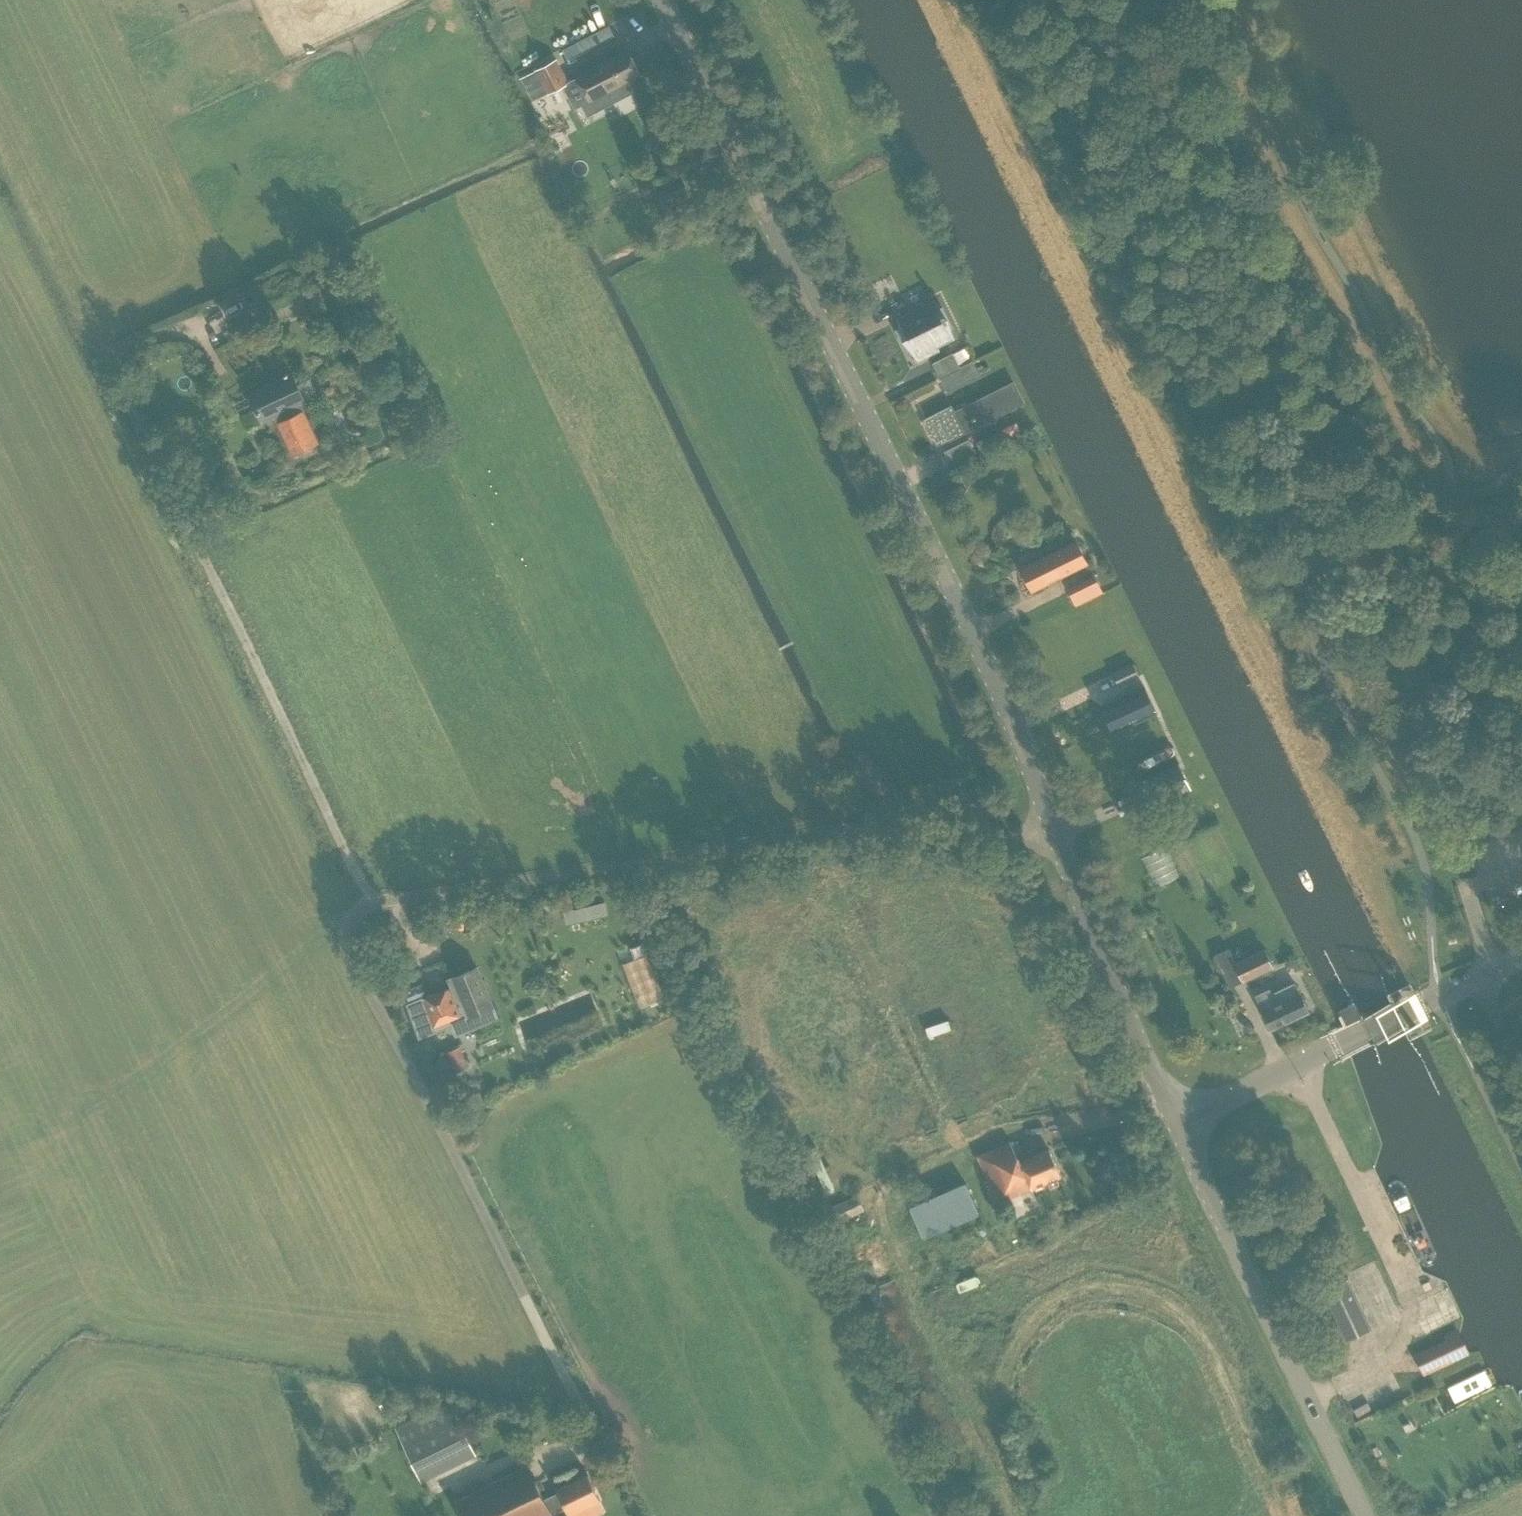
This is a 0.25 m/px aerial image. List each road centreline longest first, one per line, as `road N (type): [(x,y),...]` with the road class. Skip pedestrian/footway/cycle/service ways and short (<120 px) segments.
road 1 (tertiary): [(1052,830),(979,649),(662,0)]
road 2 (unclassified): [(1052,830),(1009,841),(880,824),(376,900)]
road 3 (unclassified): [(376,900),(356,914),(353,944),(593,1423)]
road 4 (unclassified): [(376,900),(176,497)]
road 5 (tertiary): [(1374,1515),(1181,1125)]
road 6 (tertiary): [(1181,1125),(1479,978)]
road 7 (tertiary): [(1181,1125),(1052,830)]

